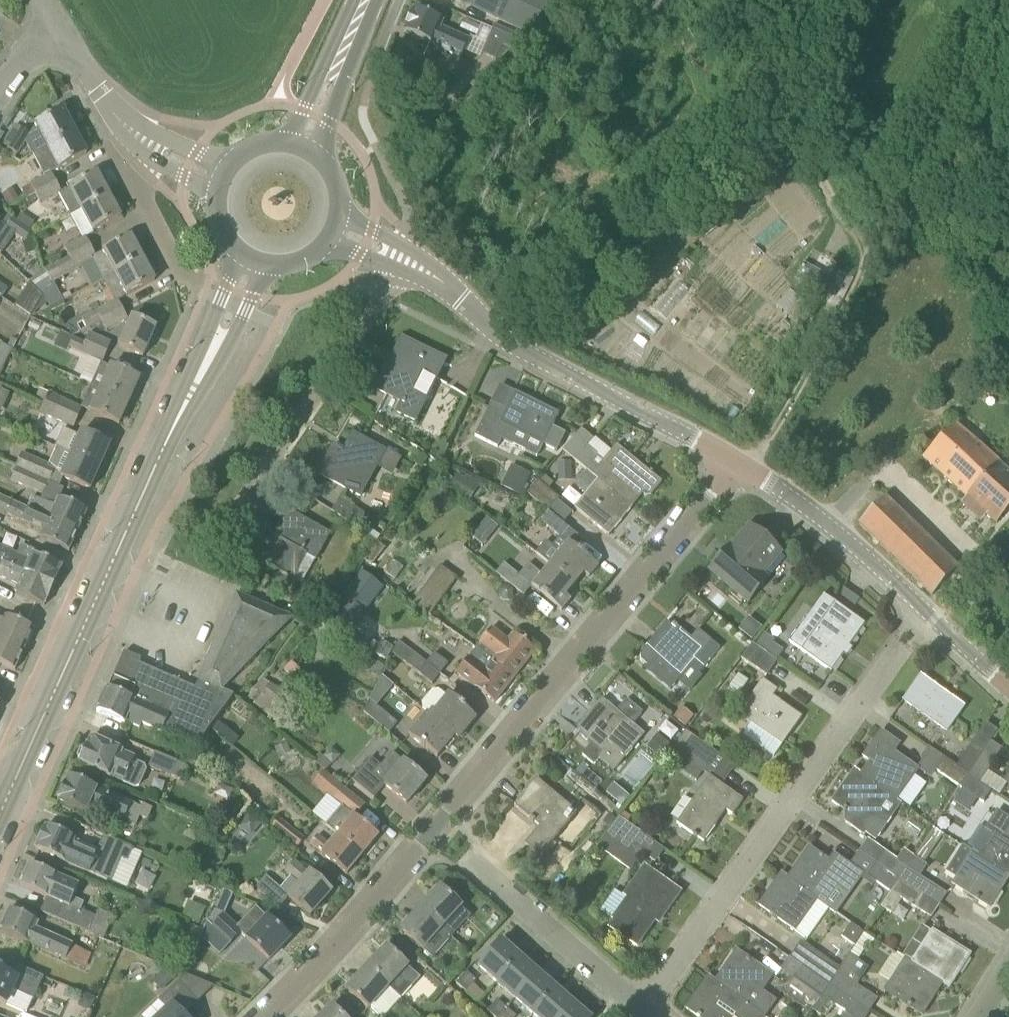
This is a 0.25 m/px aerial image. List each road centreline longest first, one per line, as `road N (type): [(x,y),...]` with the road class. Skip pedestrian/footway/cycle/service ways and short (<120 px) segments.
road 1 (residential): [(268,1016),(453,810),(734,458)]
road 2 (secondary): [(0,816),(254,262)]
road 3 (residential): [(644,1010),(903,645)]
road 4 (tertiary): [(734,458),(513,345),(406,261)]
road 5 (tertiary): [(1008,686),(851,541),(734,458)]
road 6 (residential): [(235,524),(406,261)]
road 7 (track): [(878,237),(851,220),(717,0)]
road 8 (track): [(878,237),(1000,0)]
road 9 (track): [(752,470),(864,277),(878,237)]
road 10 (residential): [(221,181),(143,141),(114,113),(61,32)]
road 11 (residential): [(644,1010),(476,866)]
road 12 (secondary): [(302,148),(367,0)]

